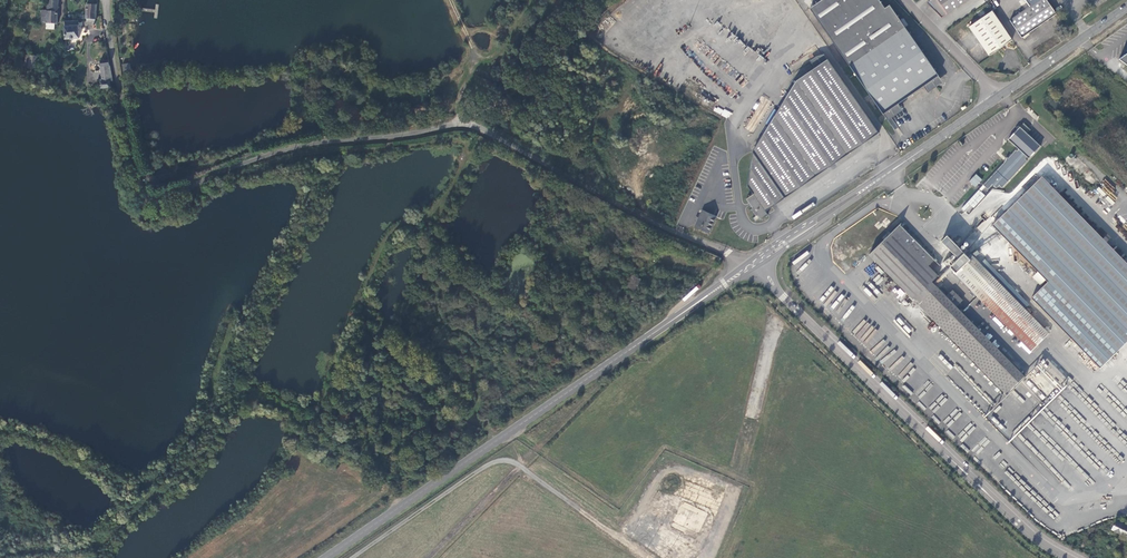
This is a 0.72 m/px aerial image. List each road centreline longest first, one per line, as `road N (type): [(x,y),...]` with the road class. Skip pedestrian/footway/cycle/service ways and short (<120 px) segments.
road 1 (unclassified): [(752,265),(463,124),(292,148),(156,199),(144,190),(122,100),(107,0)]
road 2 (secondary): [(752,265),(325,557)]
road 3 (tertiary): [(1070,557),(999,504),(752,265)]
road 4 (track): [(0,555),(98,546),(112,537),(214,408),(231,333)]
road 5 (secondary): [(995,98),(752,265)]
road 6 (secondary): [(1126,6),(995,98)]
road 7 (residential): [(995,98),(905,0)]

